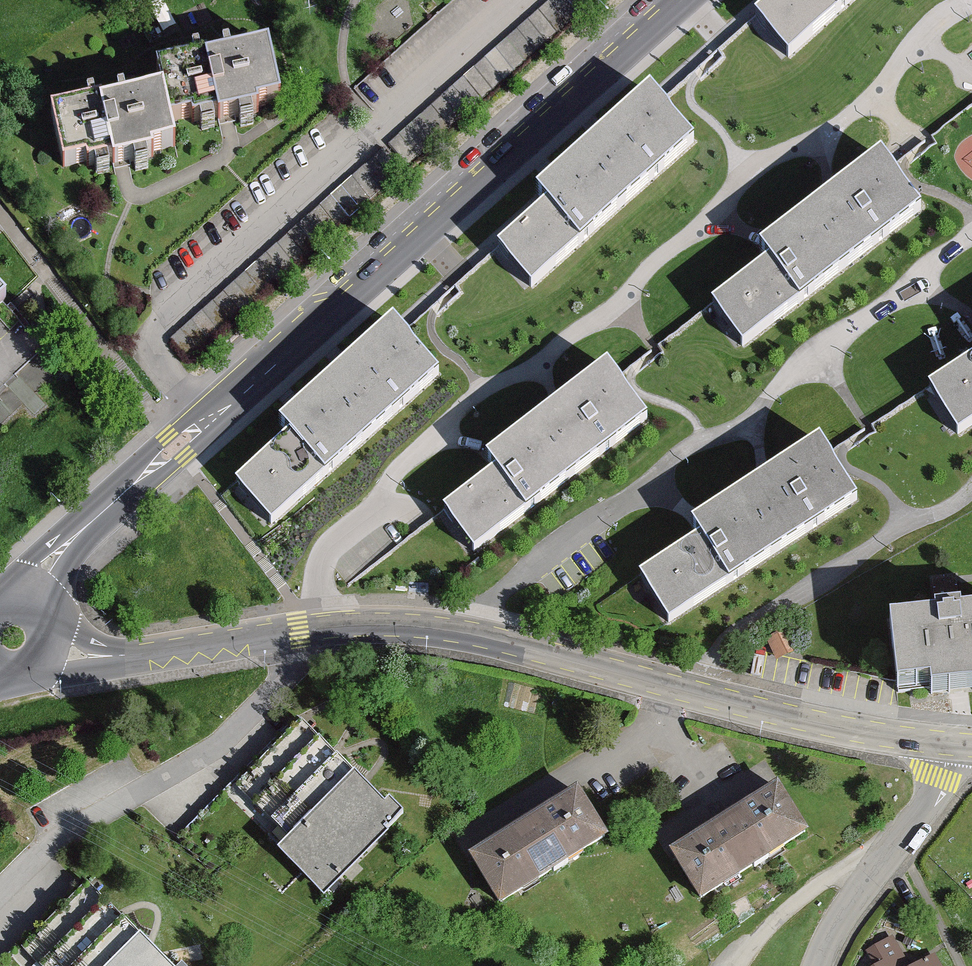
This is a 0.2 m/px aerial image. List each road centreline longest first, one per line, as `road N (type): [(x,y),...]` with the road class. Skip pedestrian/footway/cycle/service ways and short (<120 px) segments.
road 1 (residential): [(665,0),(81,532),(50,568),(44,597)]
road 2 (residential): [(272,636),(416,627),(479,636),(802,718),(952,743)]
road 3 (residential): [(272,636),(278,682),(235,737),(67,835),(0,895)]
road 4 (residential): [(58,649),(150,654),(272,636)]
road 5 (unclassified): [(893,848),(841,869),(784,912),(734,965)]
road 6 (residential): [(893,848),(845,904),(817,965)]
road 7 (residential): [(952,743),(928,806),(893,848)]

